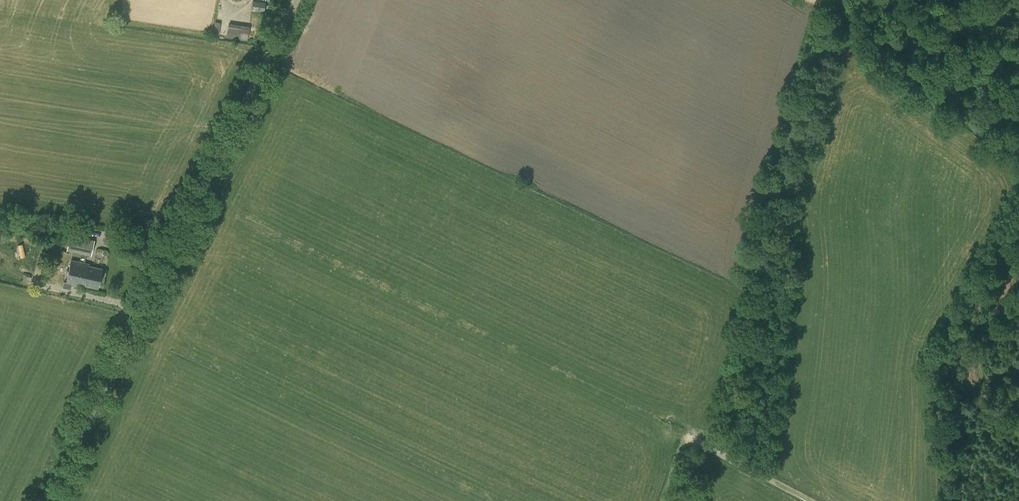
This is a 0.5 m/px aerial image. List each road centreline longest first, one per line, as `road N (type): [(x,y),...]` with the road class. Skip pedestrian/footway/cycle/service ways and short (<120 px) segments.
road 1 (unclassified): [(48,500),(297,0)]
road 2 (track): [(808,500),(685,437),(664,500)]

